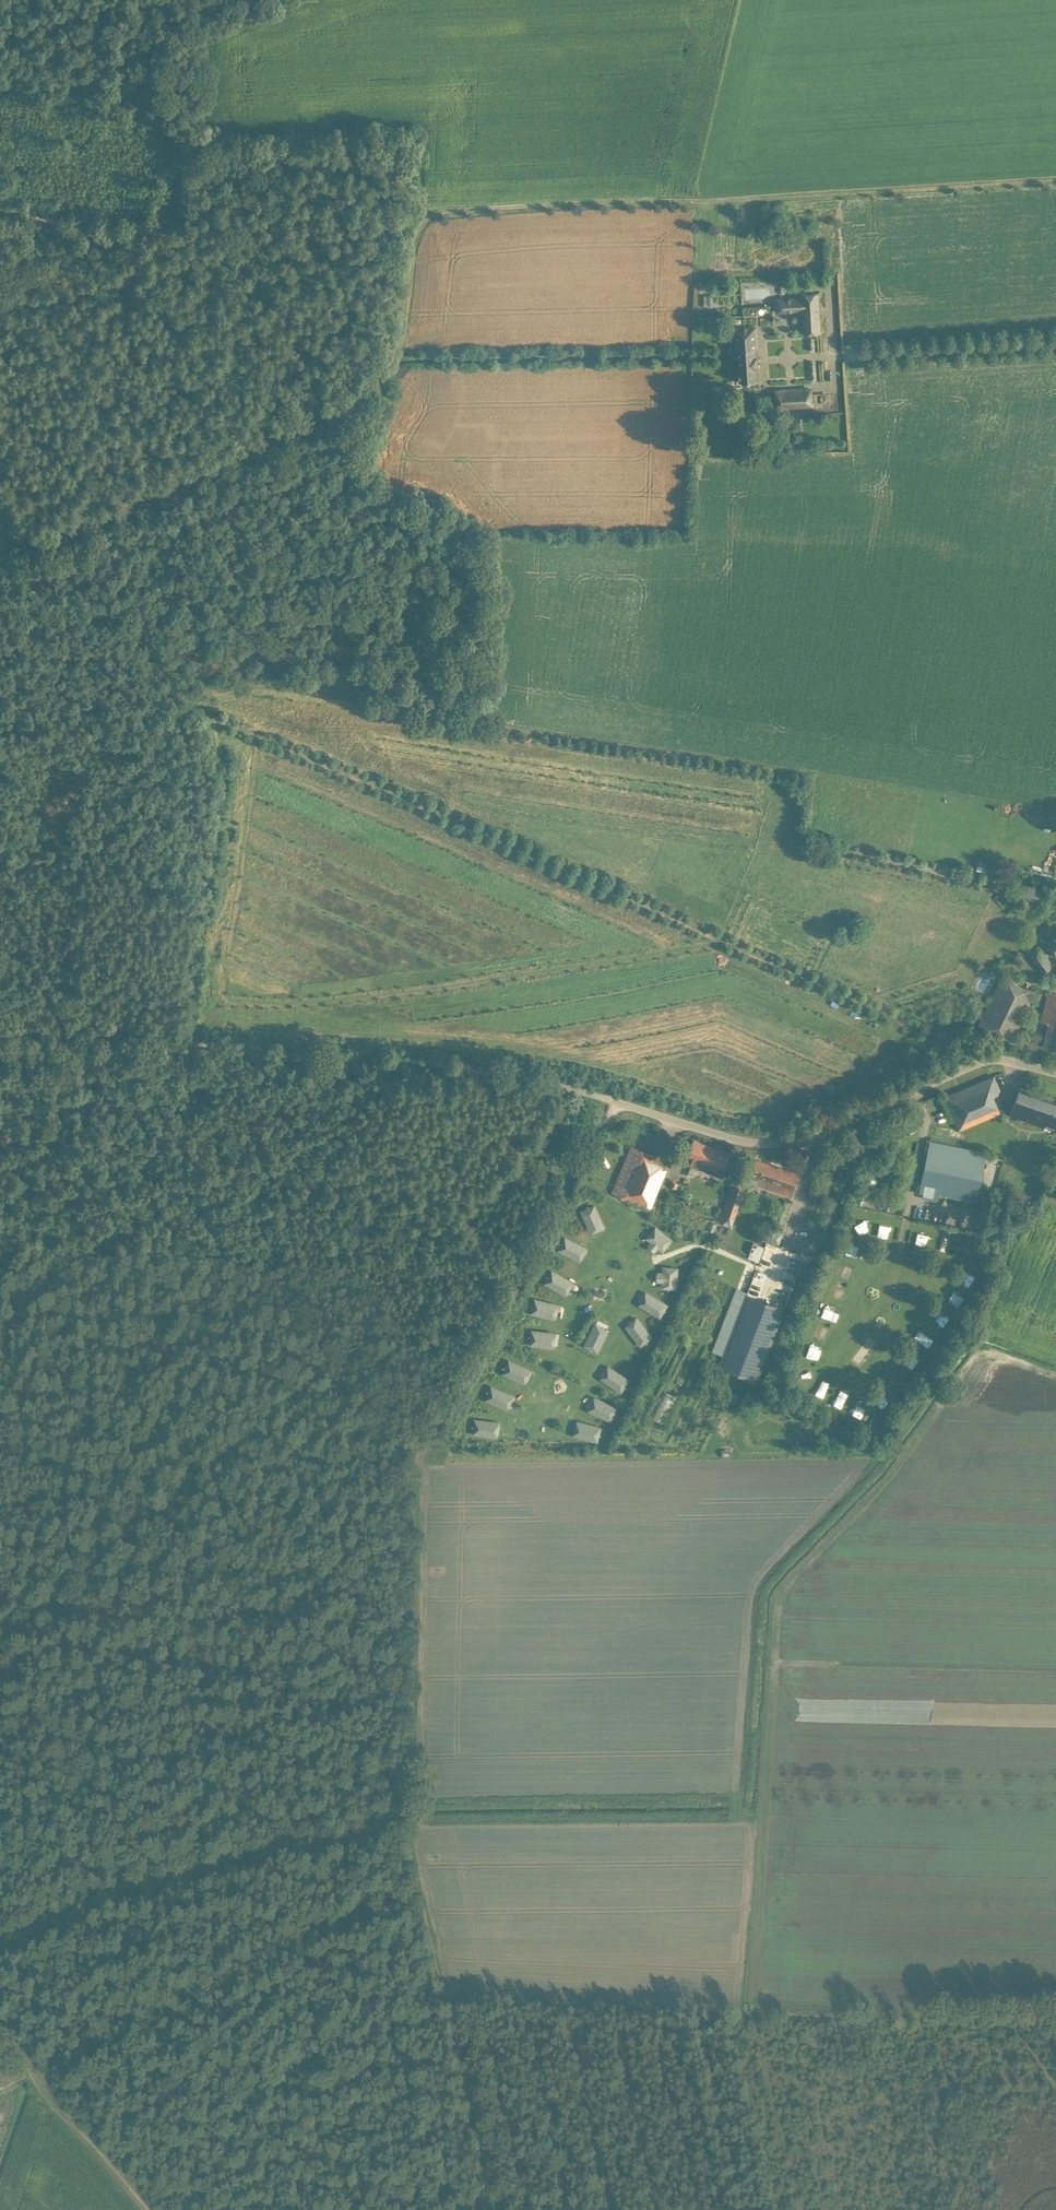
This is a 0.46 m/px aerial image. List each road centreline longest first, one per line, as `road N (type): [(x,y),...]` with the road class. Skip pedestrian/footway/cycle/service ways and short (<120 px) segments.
road 1 (unclassified): [(1055,1072),(980,1062),(822,1133),(746,1142),(488,1070),(214,1046),(114,1008),(0,936)]
road 2 (track): [(409,1803),(423,1448),(619,1103)]
road 3 (track): [(412,229),(429,218),(546,205),(1055,179)]
road 4 (track): [(54,536),(242,454),(373,384),(395,351),(412,229)]
road 5 (track): [(37,2080),(425,1901)]
road 6 (track): [(500,2209),(445,1993)]
road 7 (track): [(445,1993),(409,1803)]

